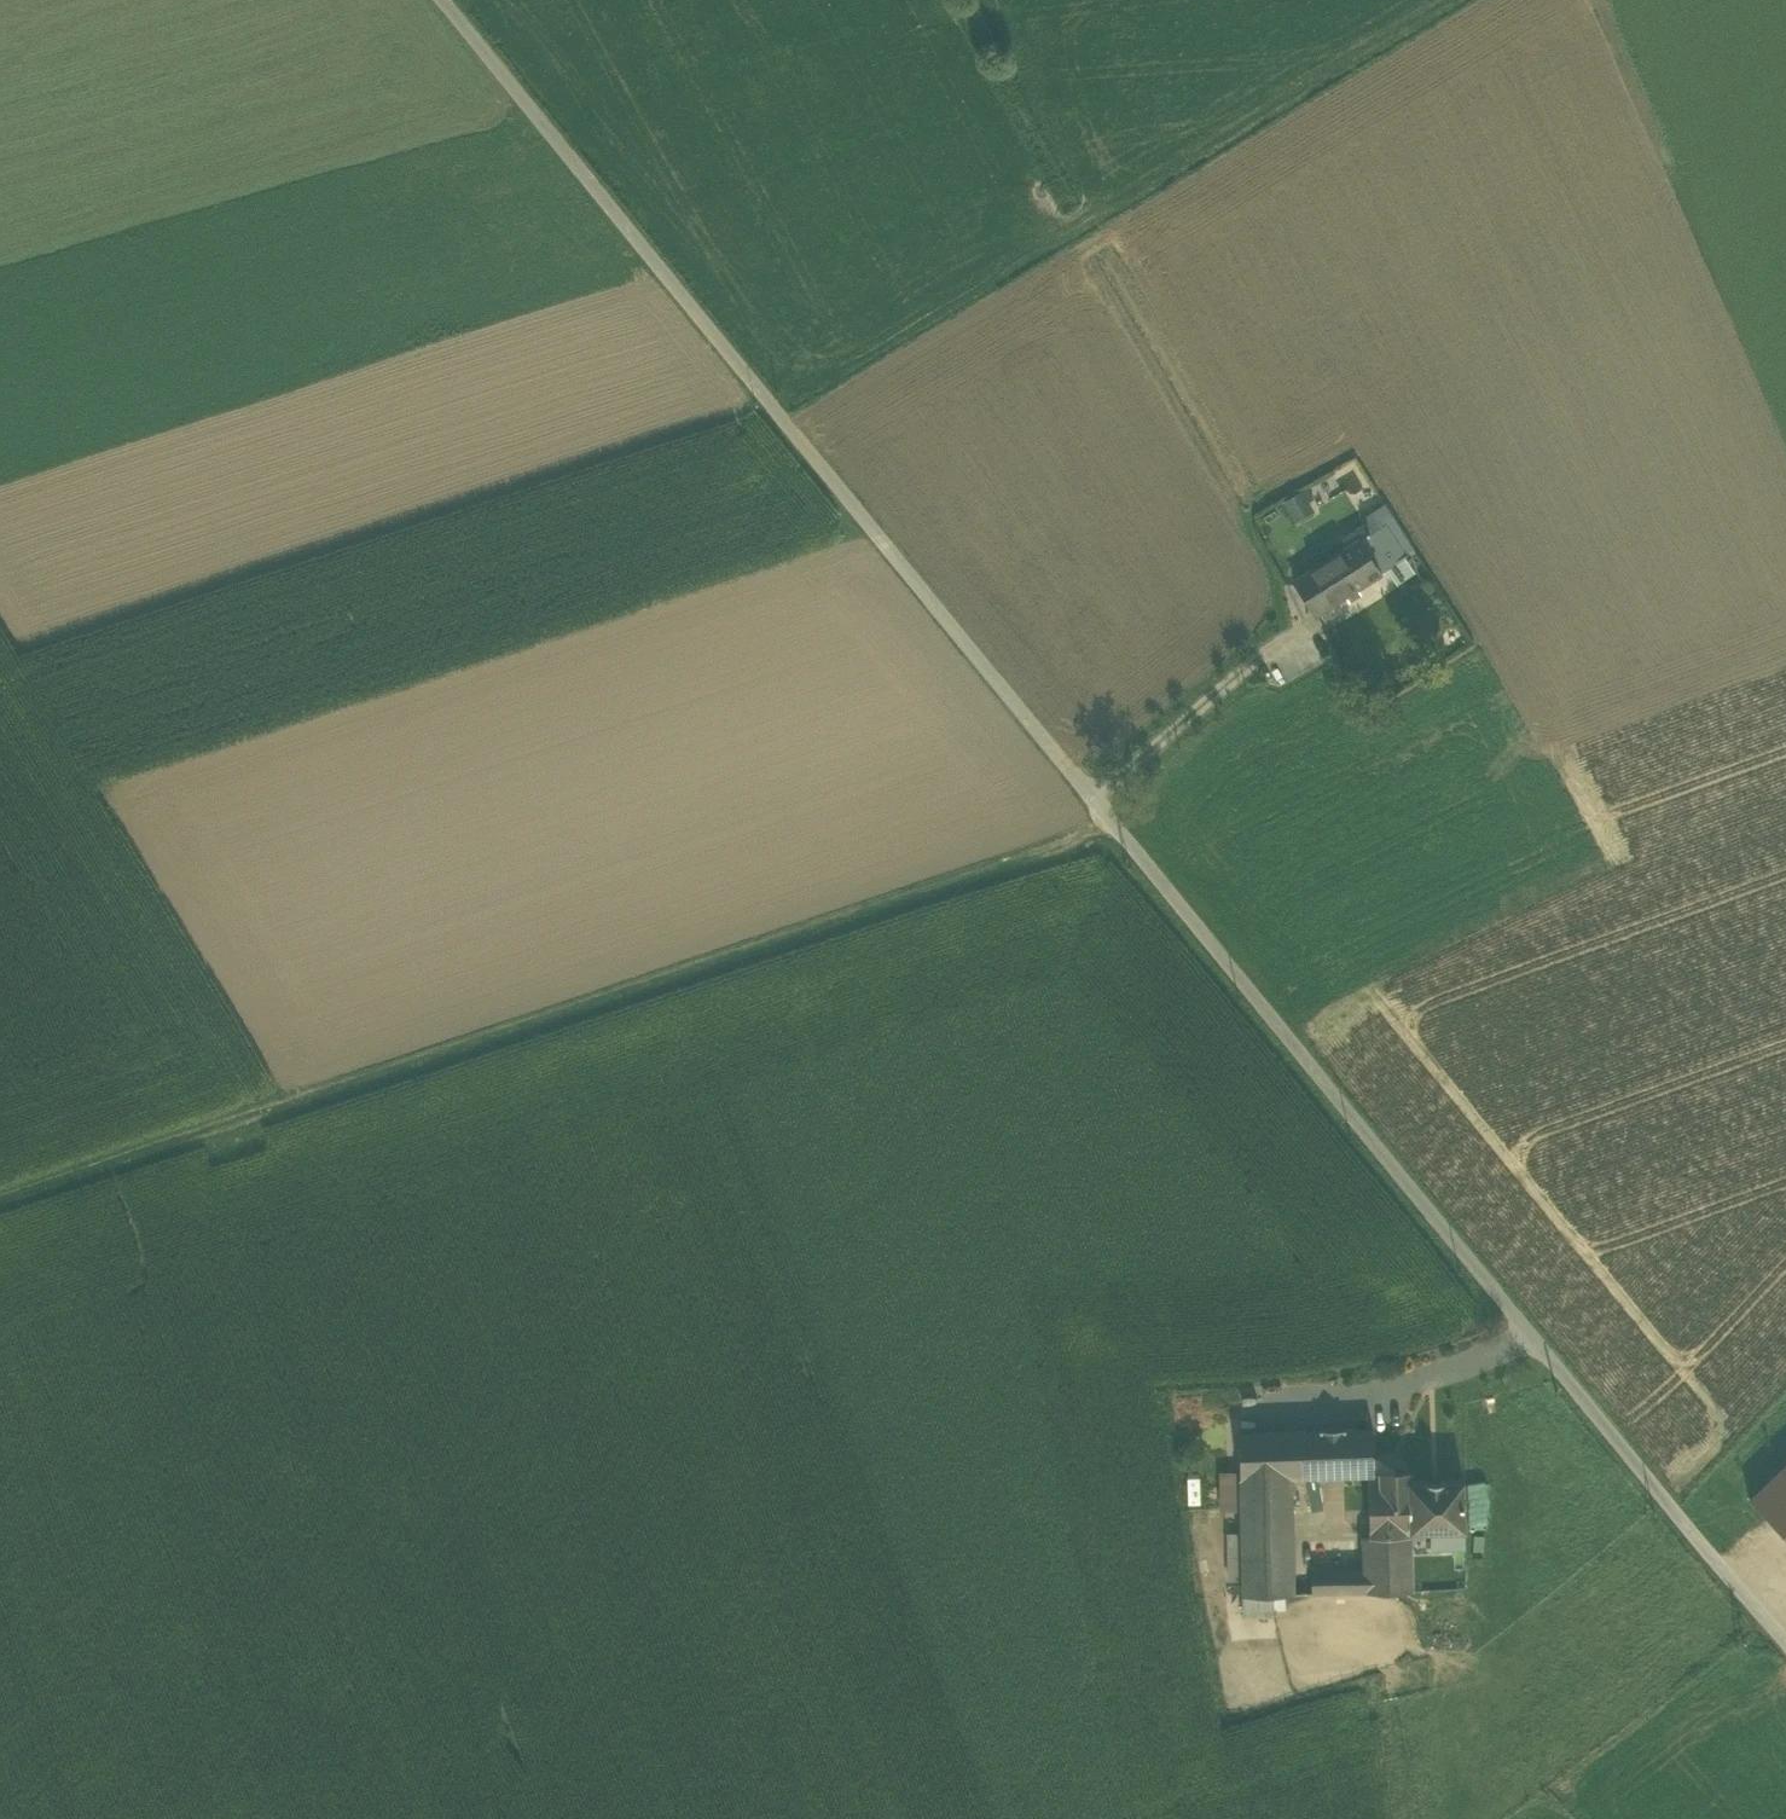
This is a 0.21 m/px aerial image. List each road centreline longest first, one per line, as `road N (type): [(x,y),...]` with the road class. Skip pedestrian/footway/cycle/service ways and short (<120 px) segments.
road 1 (unclassified): [(1785,1640),(436,0)]
road 2 (track): [(0,1197),(1105,818)]

